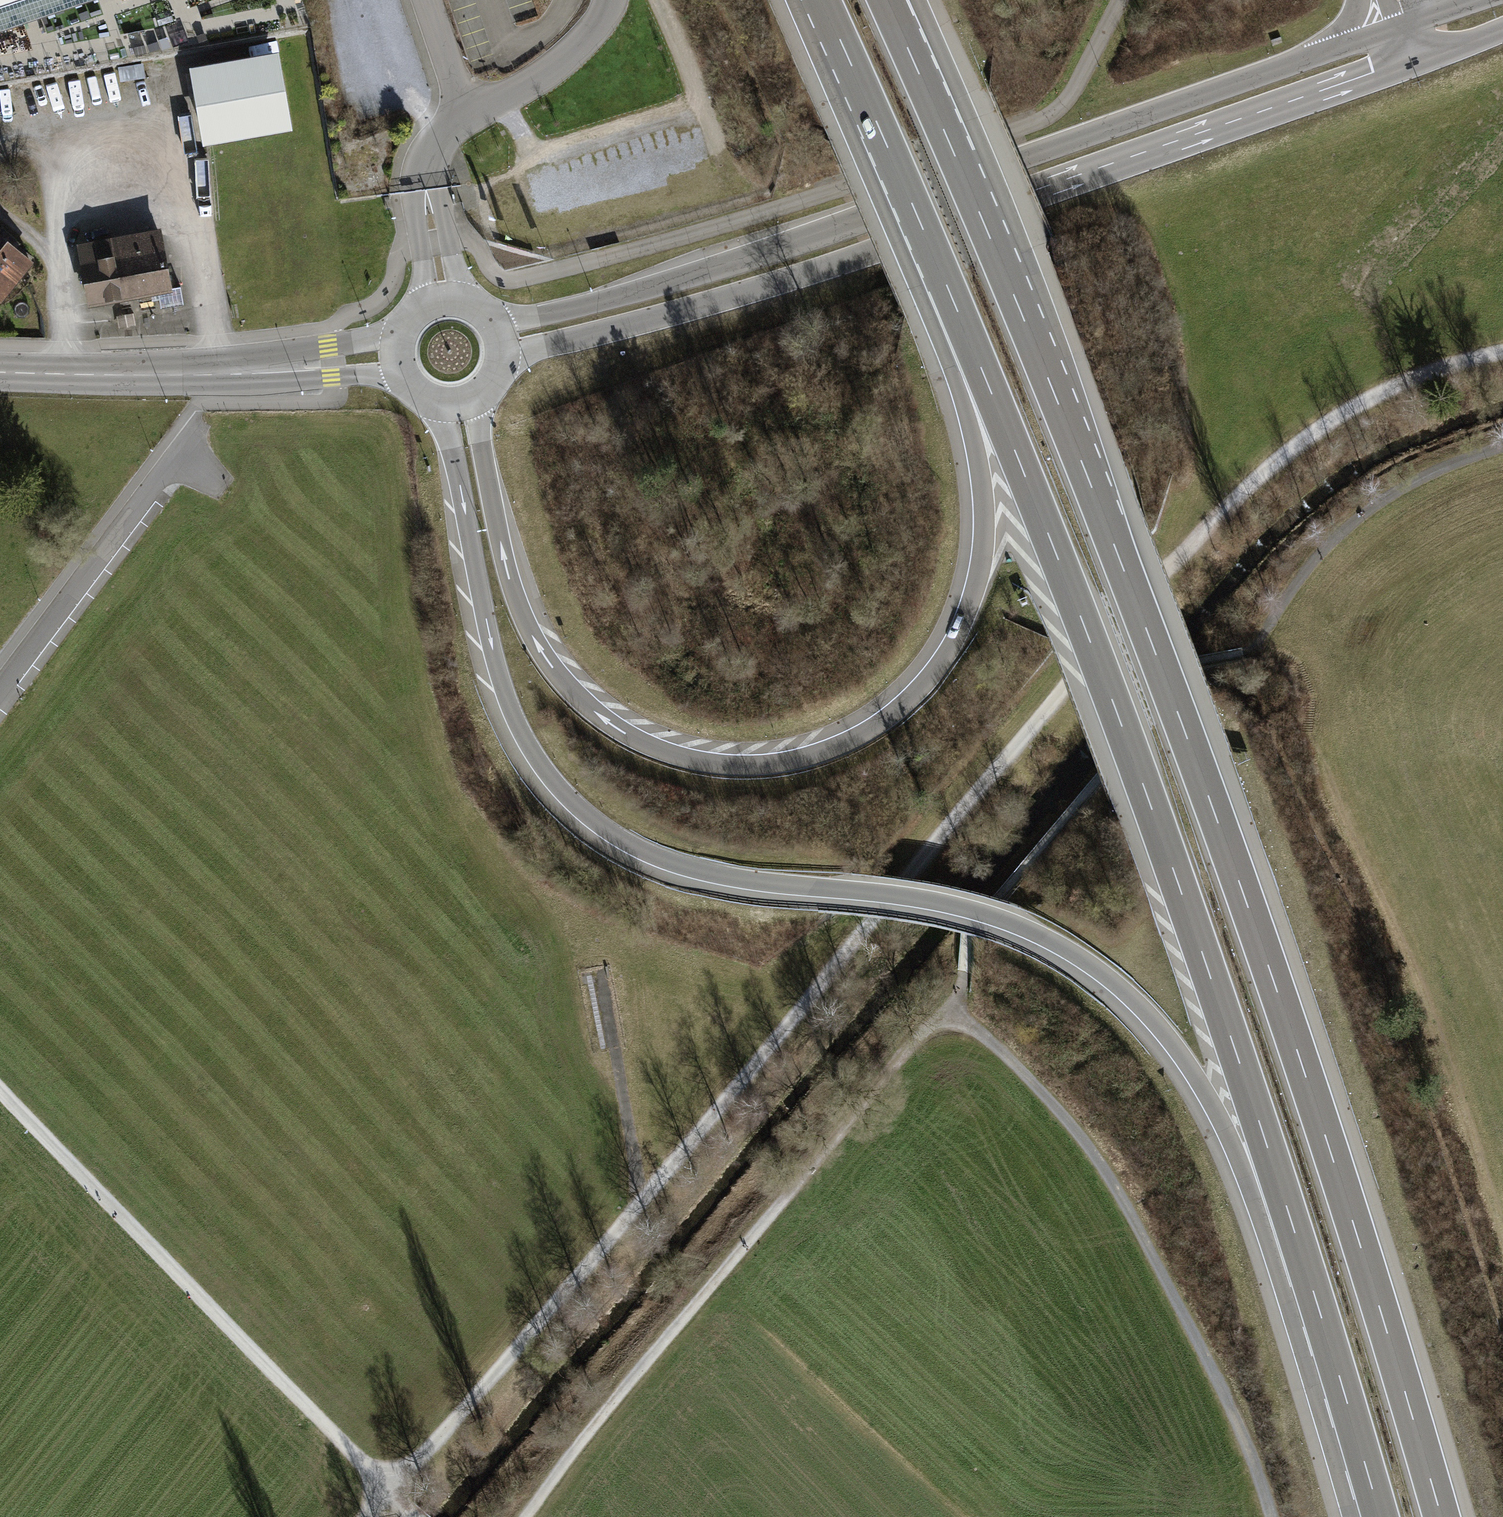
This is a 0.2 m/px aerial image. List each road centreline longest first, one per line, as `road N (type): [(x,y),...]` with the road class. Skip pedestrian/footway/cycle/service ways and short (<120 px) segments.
road 1 (motorway): [(1441,1516),(1354,1223),(1178,707),(999,257),(886,0)]
road 2 (track): [(1502,354),(1379,395),(1288,455),(1166,569),(644,1198),(387,1490)]
road 3 (track): [(524,1516),(622,1388),(952,1008),(966,936),(1202,665),(1249,652),(1318,555),(1408,483),(1502,449)]
road 4 (motorway): [(441,409),(506,702),(528,748),(573,805),(628,846),(687,870),(956,907),(1029,931),(1090,967),(1143,1013),(1187,1067),(1320,1313)]
road 5 (motorway): [(948,290),(981,490),(981,557),(970,602),(940,662),(895,710),(841,743),(795,758),(731,763),(686,756),(628,733),(573,689),(531,629),(513,584),(475,405)]
road 6 (motorway): [(948,290),(1133,756),(1320,1313)]
road 7 (secondary): [(1390,47),(814,255),(506,342)]
road 8 (track): [(952,1008),(1040,1090),(1105,1170),(1224,1396),(1269,1516)]
road 9 (track): [(1502,1264),(1309,739)]
road 10 (track): [(387,1490),(0,1089)]
road 11 (secondary): [(397,360),(219,373),(0,372)]
road 12 (residential): [(198,426),(0,692)]
road 13 (motorway): [(821,0),(948,290)]
road 14 (track): [(597,974),(644,1198)]
road 15 (motorway): [(1320,1313),(1380,1516)]
road 16 (secondary): [(506,342),(482,308),(441,301),(413,316),(397,360)]

